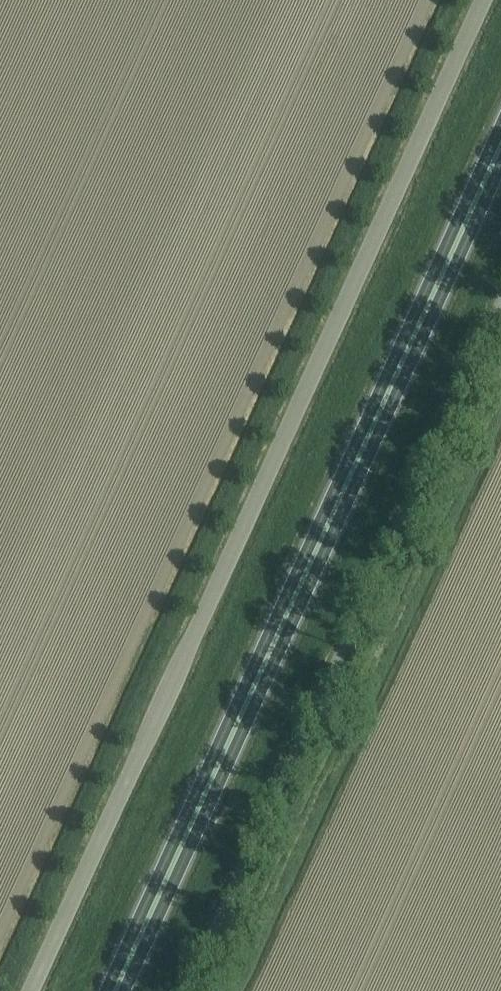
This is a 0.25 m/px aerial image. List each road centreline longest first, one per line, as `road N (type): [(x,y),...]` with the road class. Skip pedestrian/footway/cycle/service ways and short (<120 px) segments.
road 1 (unclassified): [(31,990),(475,0)]
road 2 (trunk): [(121,990),(500,152)]

